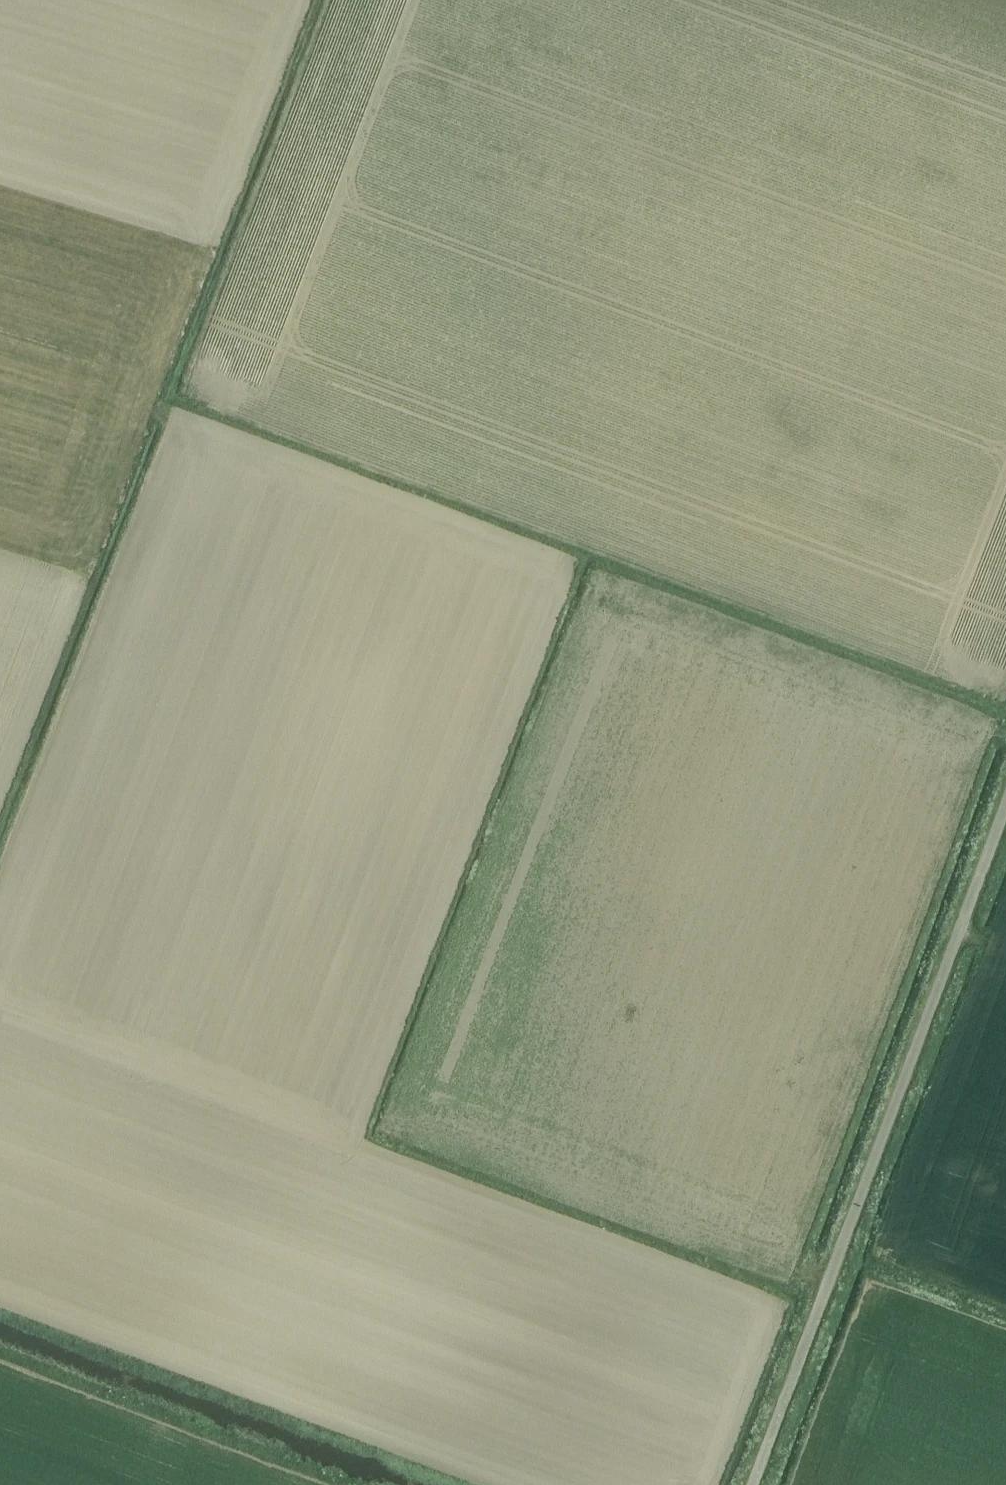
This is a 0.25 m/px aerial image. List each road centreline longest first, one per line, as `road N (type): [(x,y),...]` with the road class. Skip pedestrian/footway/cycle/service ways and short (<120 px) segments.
road 1 (unclassified): [(752,1484),(1005,807)]

